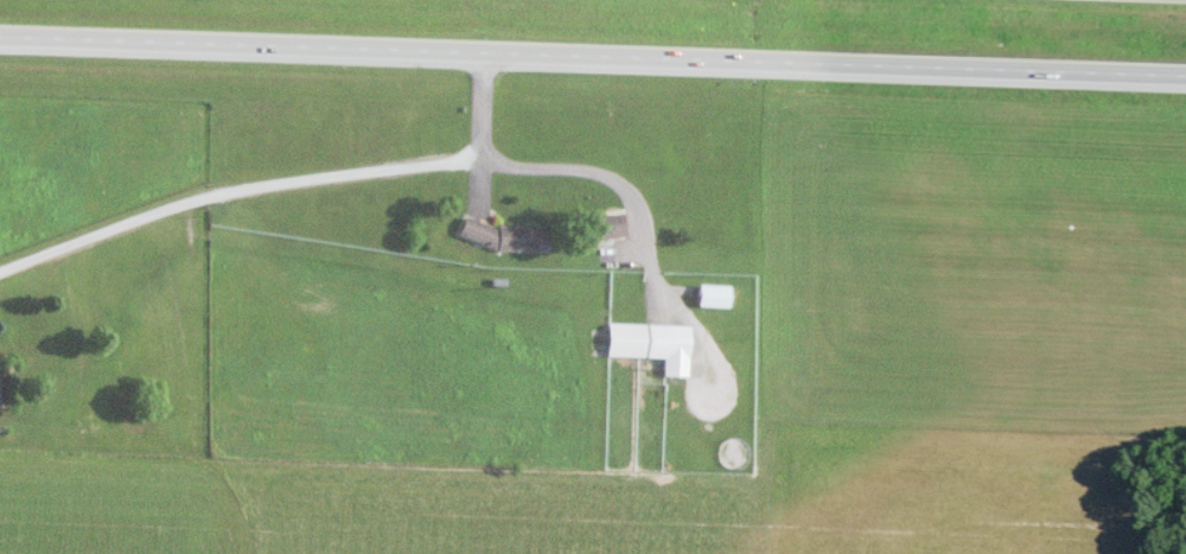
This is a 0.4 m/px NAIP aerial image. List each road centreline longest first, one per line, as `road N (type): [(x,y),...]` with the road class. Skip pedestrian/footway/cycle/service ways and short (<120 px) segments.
road 1 (trunk): [(0,37),(1185,74)]

